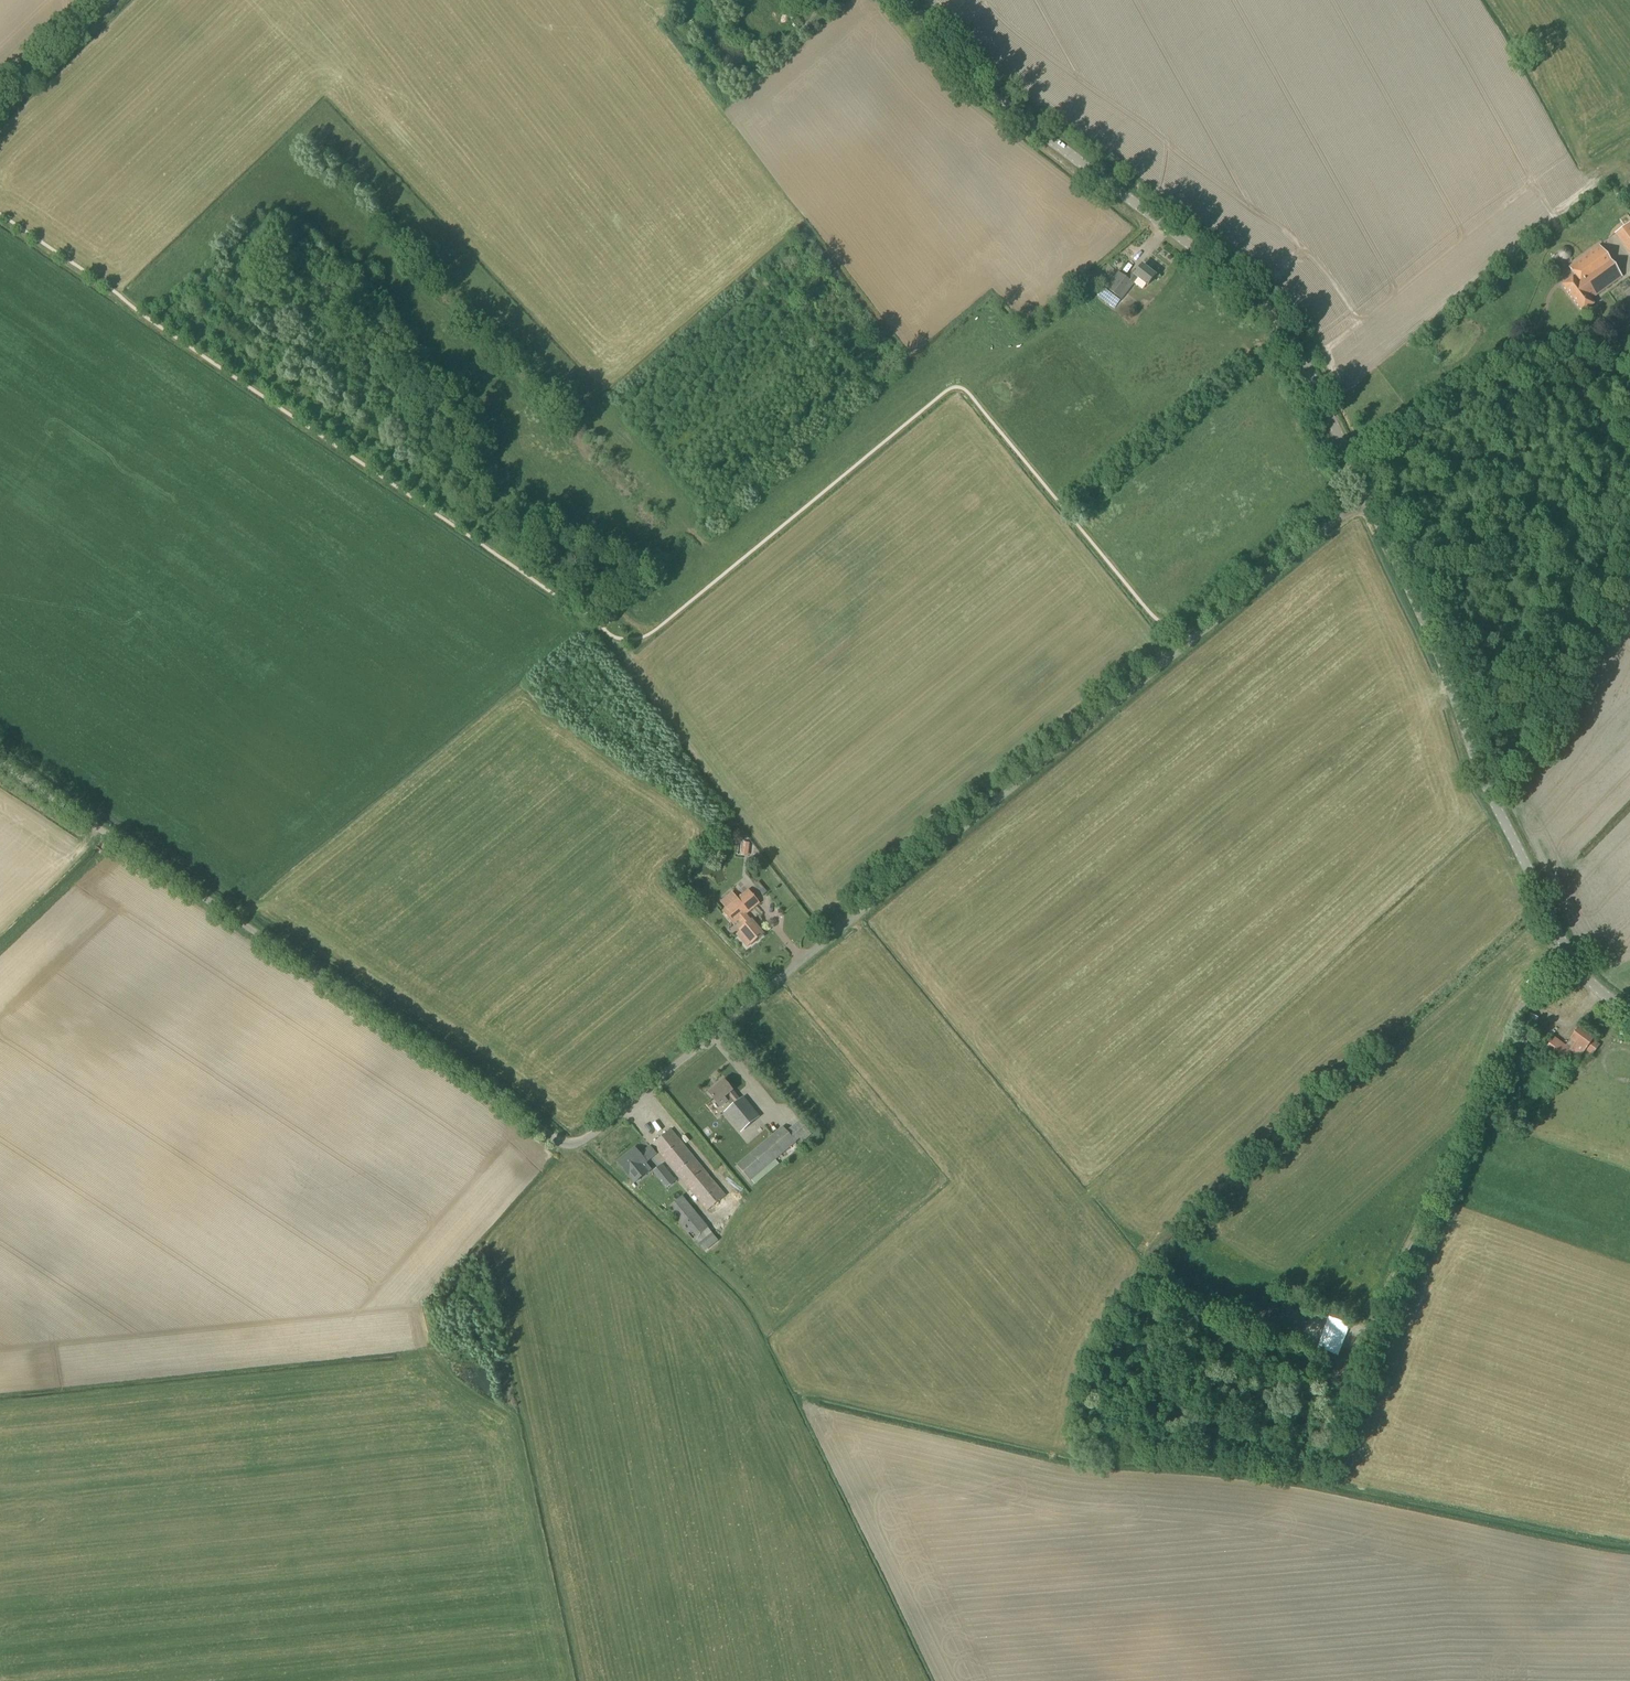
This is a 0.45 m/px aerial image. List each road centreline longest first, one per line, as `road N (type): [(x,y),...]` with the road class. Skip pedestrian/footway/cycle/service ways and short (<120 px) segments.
road 1 (unclassified): [(1368,496),(574,1141),(556,1143),(0,763)]
road 2 (unclassified): [(1368,496),(1278,322),(950,62),(900,0)]
road 3 (unclassified): [(1567,951),(1487,786),(1368,496)]
road 4 (unclassified): [(1359,1342),(1501,1035),(1528,988),(1567,951)]
road 5 (unclassified): [(0,103),(111,0)]

